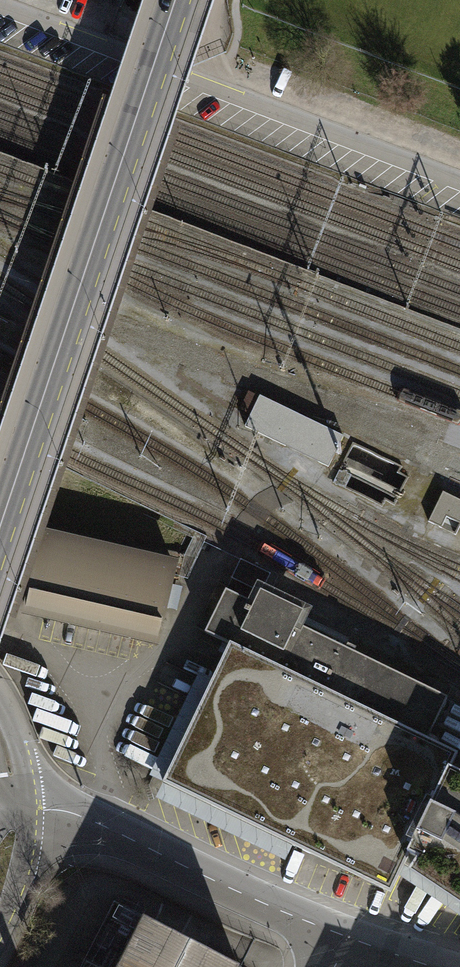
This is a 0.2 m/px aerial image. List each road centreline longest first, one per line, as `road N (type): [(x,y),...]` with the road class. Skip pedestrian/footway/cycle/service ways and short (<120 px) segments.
road 1 (secondary): [(175,0),(0,528)]
road 2 (unclassified): [(459,180),(0,6)]
road 3 (unclassified): [(29,804),(87,818),(348,937)]
road 4 (secondary): [(0,931),(25,850),(29,804)]

